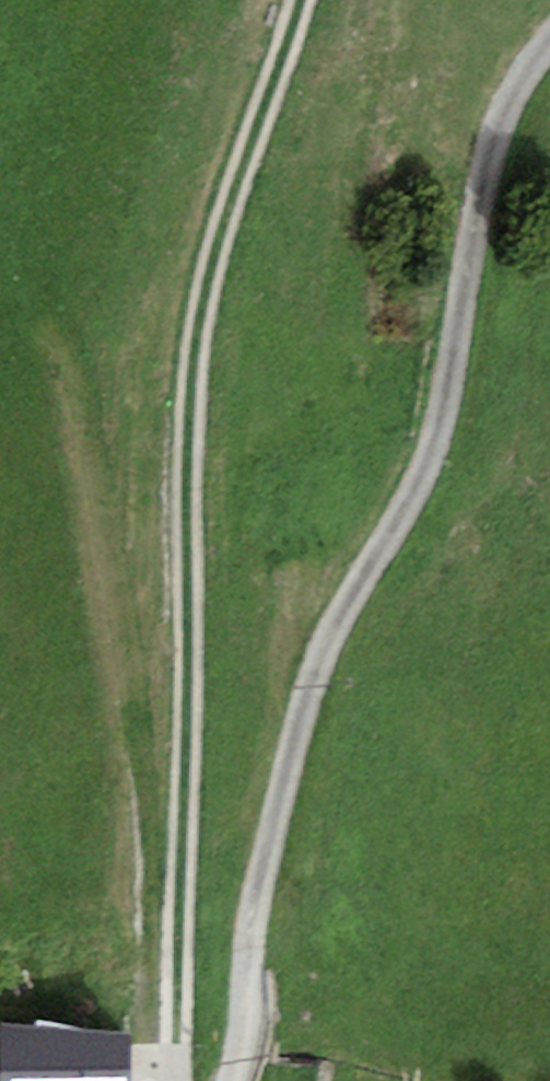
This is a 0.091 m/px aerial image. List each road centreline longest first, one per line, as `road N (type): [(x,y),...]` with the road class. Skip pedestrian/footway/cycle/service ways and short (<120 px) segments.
road 1 (track): [(174,1080),(167,1042),(193,384),(305,0)]
road 2 (track): [(549,57),(515,95),(448,452),(324,667),(221,1080)]

